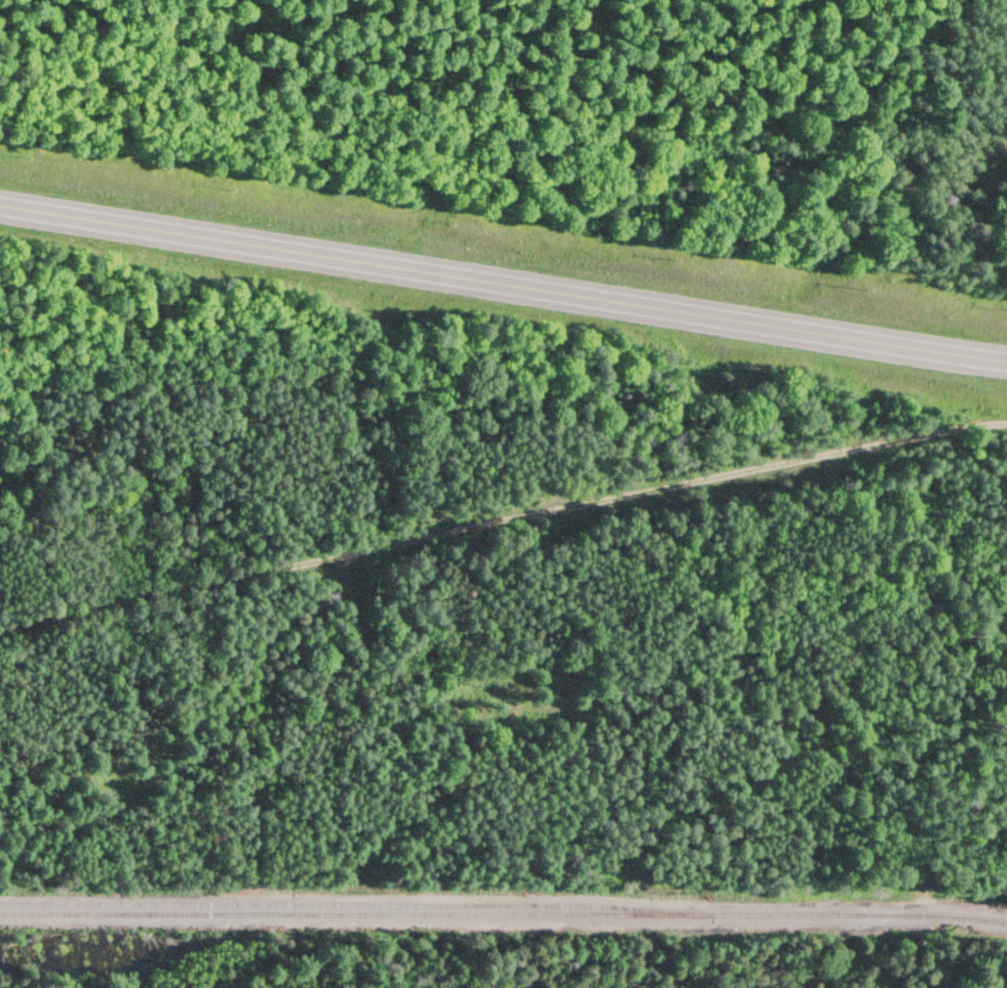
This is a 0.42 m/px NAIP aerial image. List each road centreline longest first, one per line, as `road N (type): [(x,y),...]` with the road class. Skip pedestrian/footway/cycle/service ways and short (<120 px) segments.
road 1 (track): [(0,628),(600,499),(1006,422)]
road 2 (primary): [(1006,362),(0,208)]

